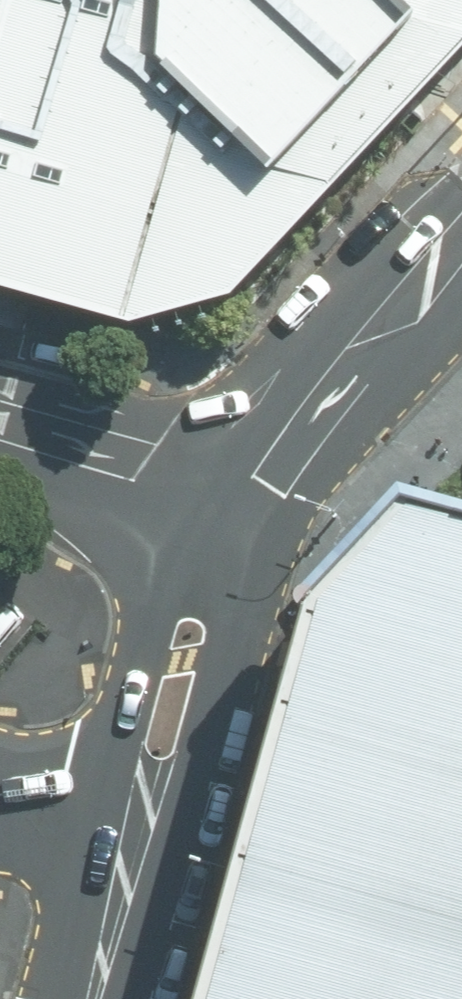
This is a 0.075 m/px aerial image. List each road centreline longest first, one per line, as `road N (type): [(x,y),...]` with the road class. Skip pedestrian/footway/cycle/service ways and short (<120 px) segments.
road 1 (residential): [(144,816),(133,748),(144,665),(160,624),(245,510)]
road 2 (secondary): [(461,254),(320,411),(245,510)]
road 3 (residential): [(245,510),(229,656),(214,707),(144,816)]
road 4 (secondary): [(245,510),(0,441)]
road 5 (residential): [(144,816),(98,998)]
road 6 (residential): [(0,797),(64,794),(144,816)]

